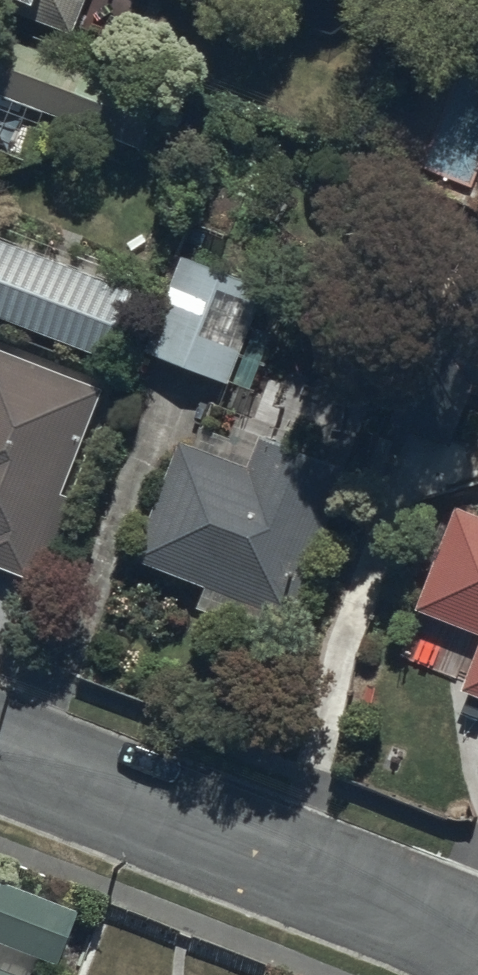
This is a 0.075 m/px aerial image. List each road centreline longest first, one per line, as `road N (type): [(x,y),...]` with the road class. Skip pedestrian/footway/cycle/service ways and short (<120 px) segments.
road 1 (residential): [(0,752),(477,942)]

